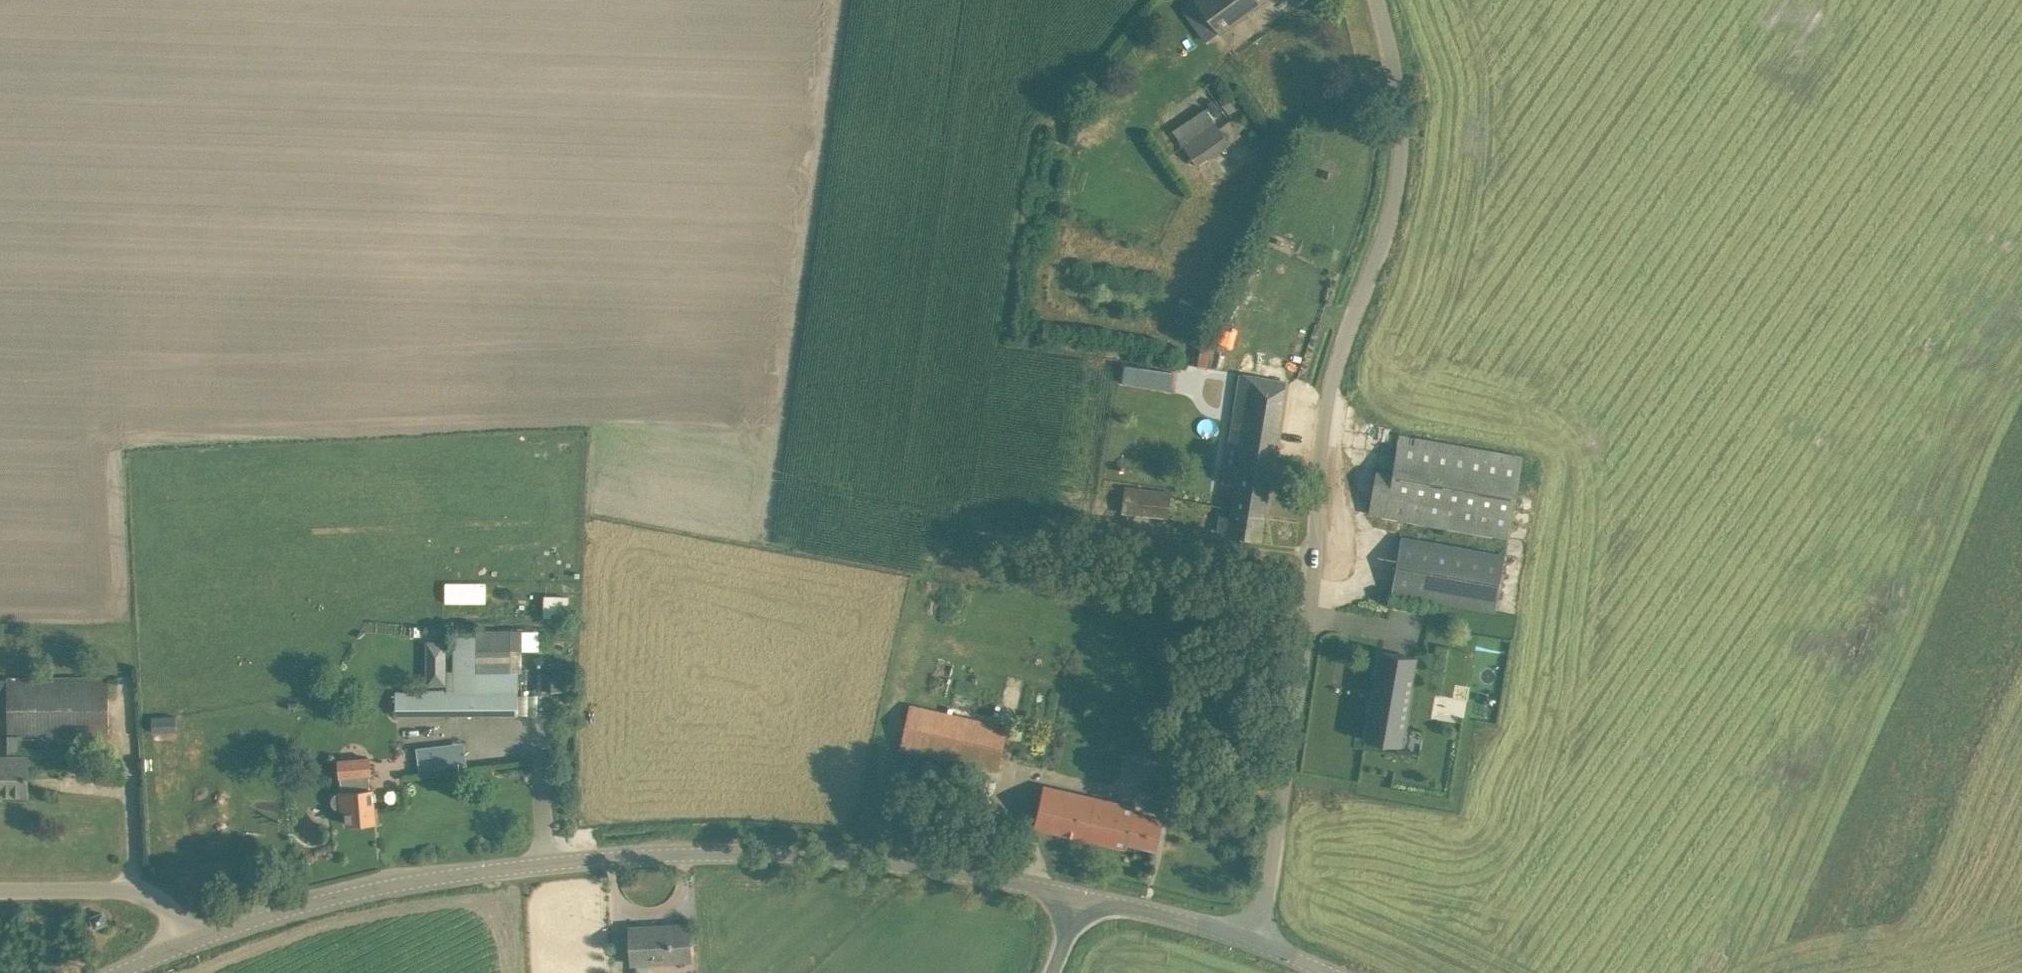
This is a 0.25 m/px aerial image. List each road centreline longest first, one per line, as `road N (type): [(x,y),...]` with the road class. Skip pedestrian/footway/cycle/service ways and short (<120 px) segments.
road 1 (unclassified): [(1254,940),(1316,585),(1320,451),(1334,364),(1380,249),(1402,154),(1393,56),(1375,0)]
road 2 (tertiary): [(176,947),(340,896),(648,854),(850,859),(968,872),(1084,897)]
road 3 (track): [(1380,249),(1961,427)]
road 4 (unclassified): [(176,947),(168,921),(148,899),(126,890),(0,887)]
road 5 (tertiary): [(1254,940),(1084,897)]

